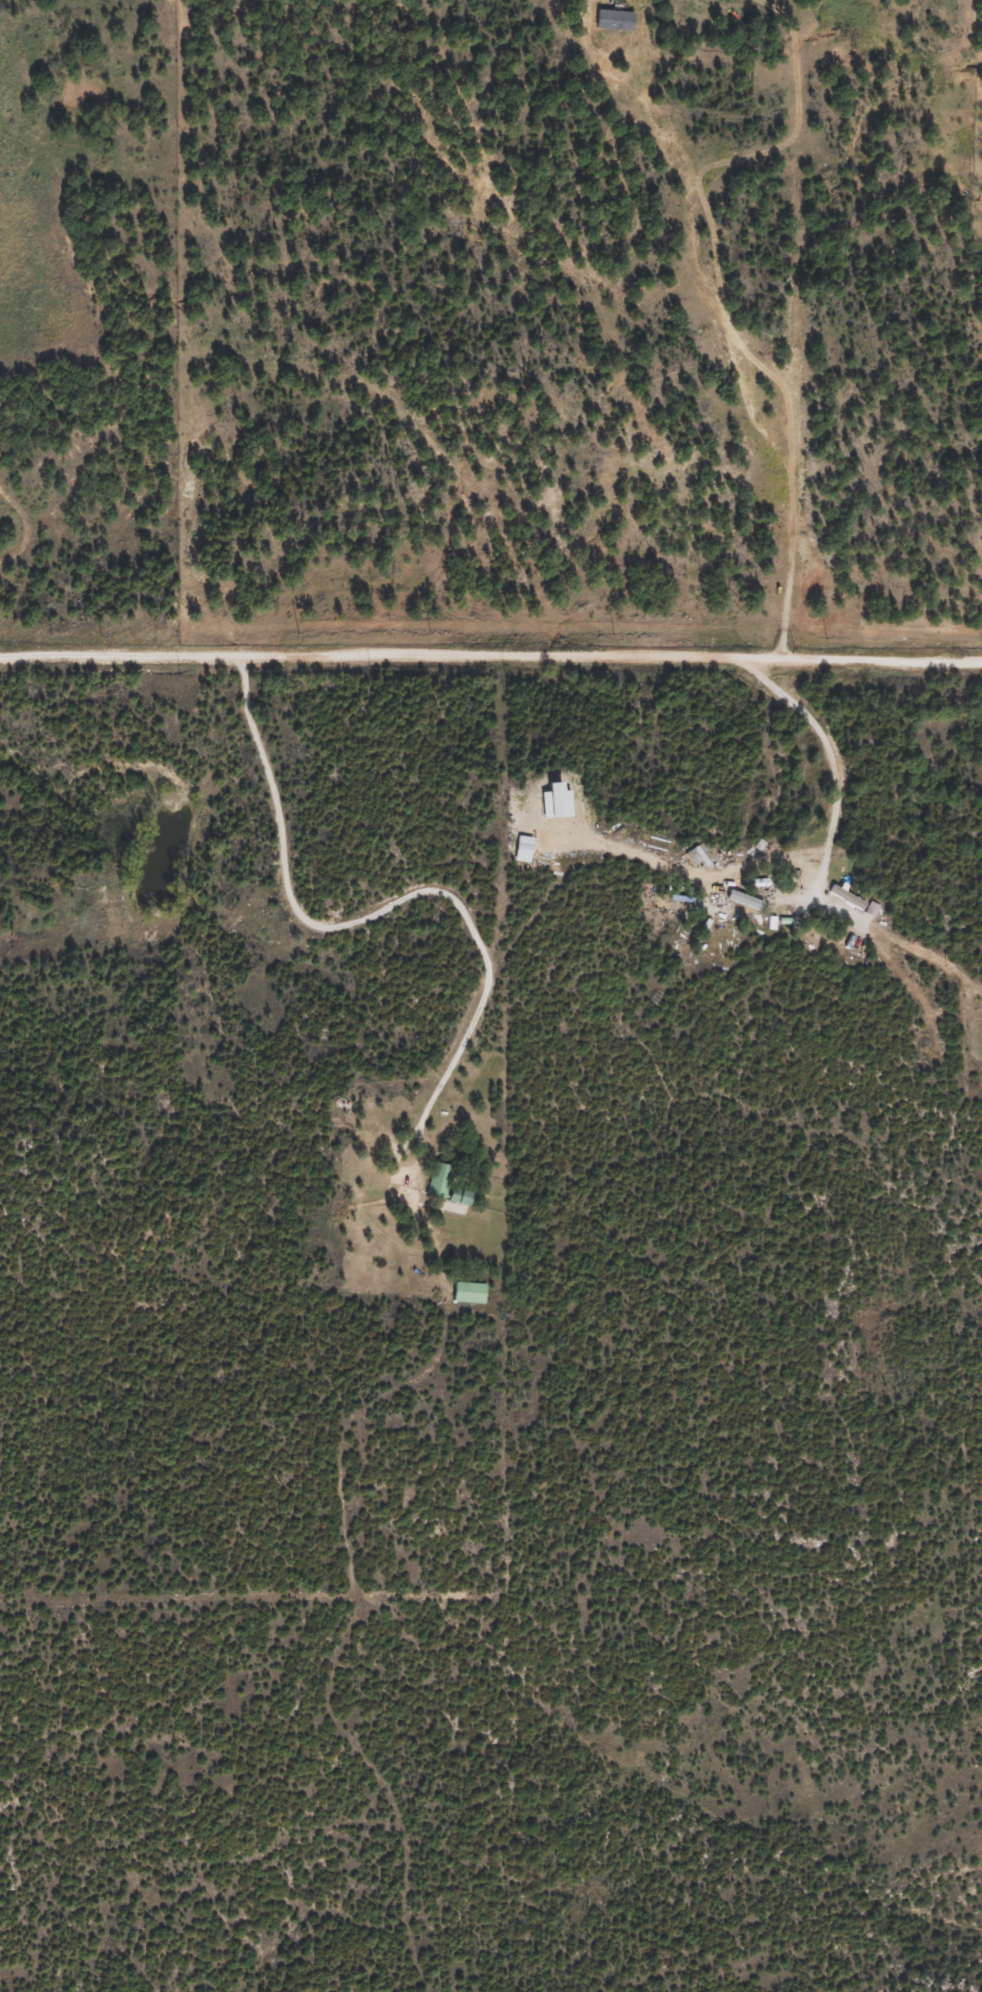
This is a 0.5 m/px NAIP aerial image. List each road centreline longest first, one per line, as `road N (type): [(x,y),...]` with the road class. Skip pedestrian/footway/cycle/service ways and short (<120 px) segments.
road 1 (residential): [(981,645),(0,657)]

